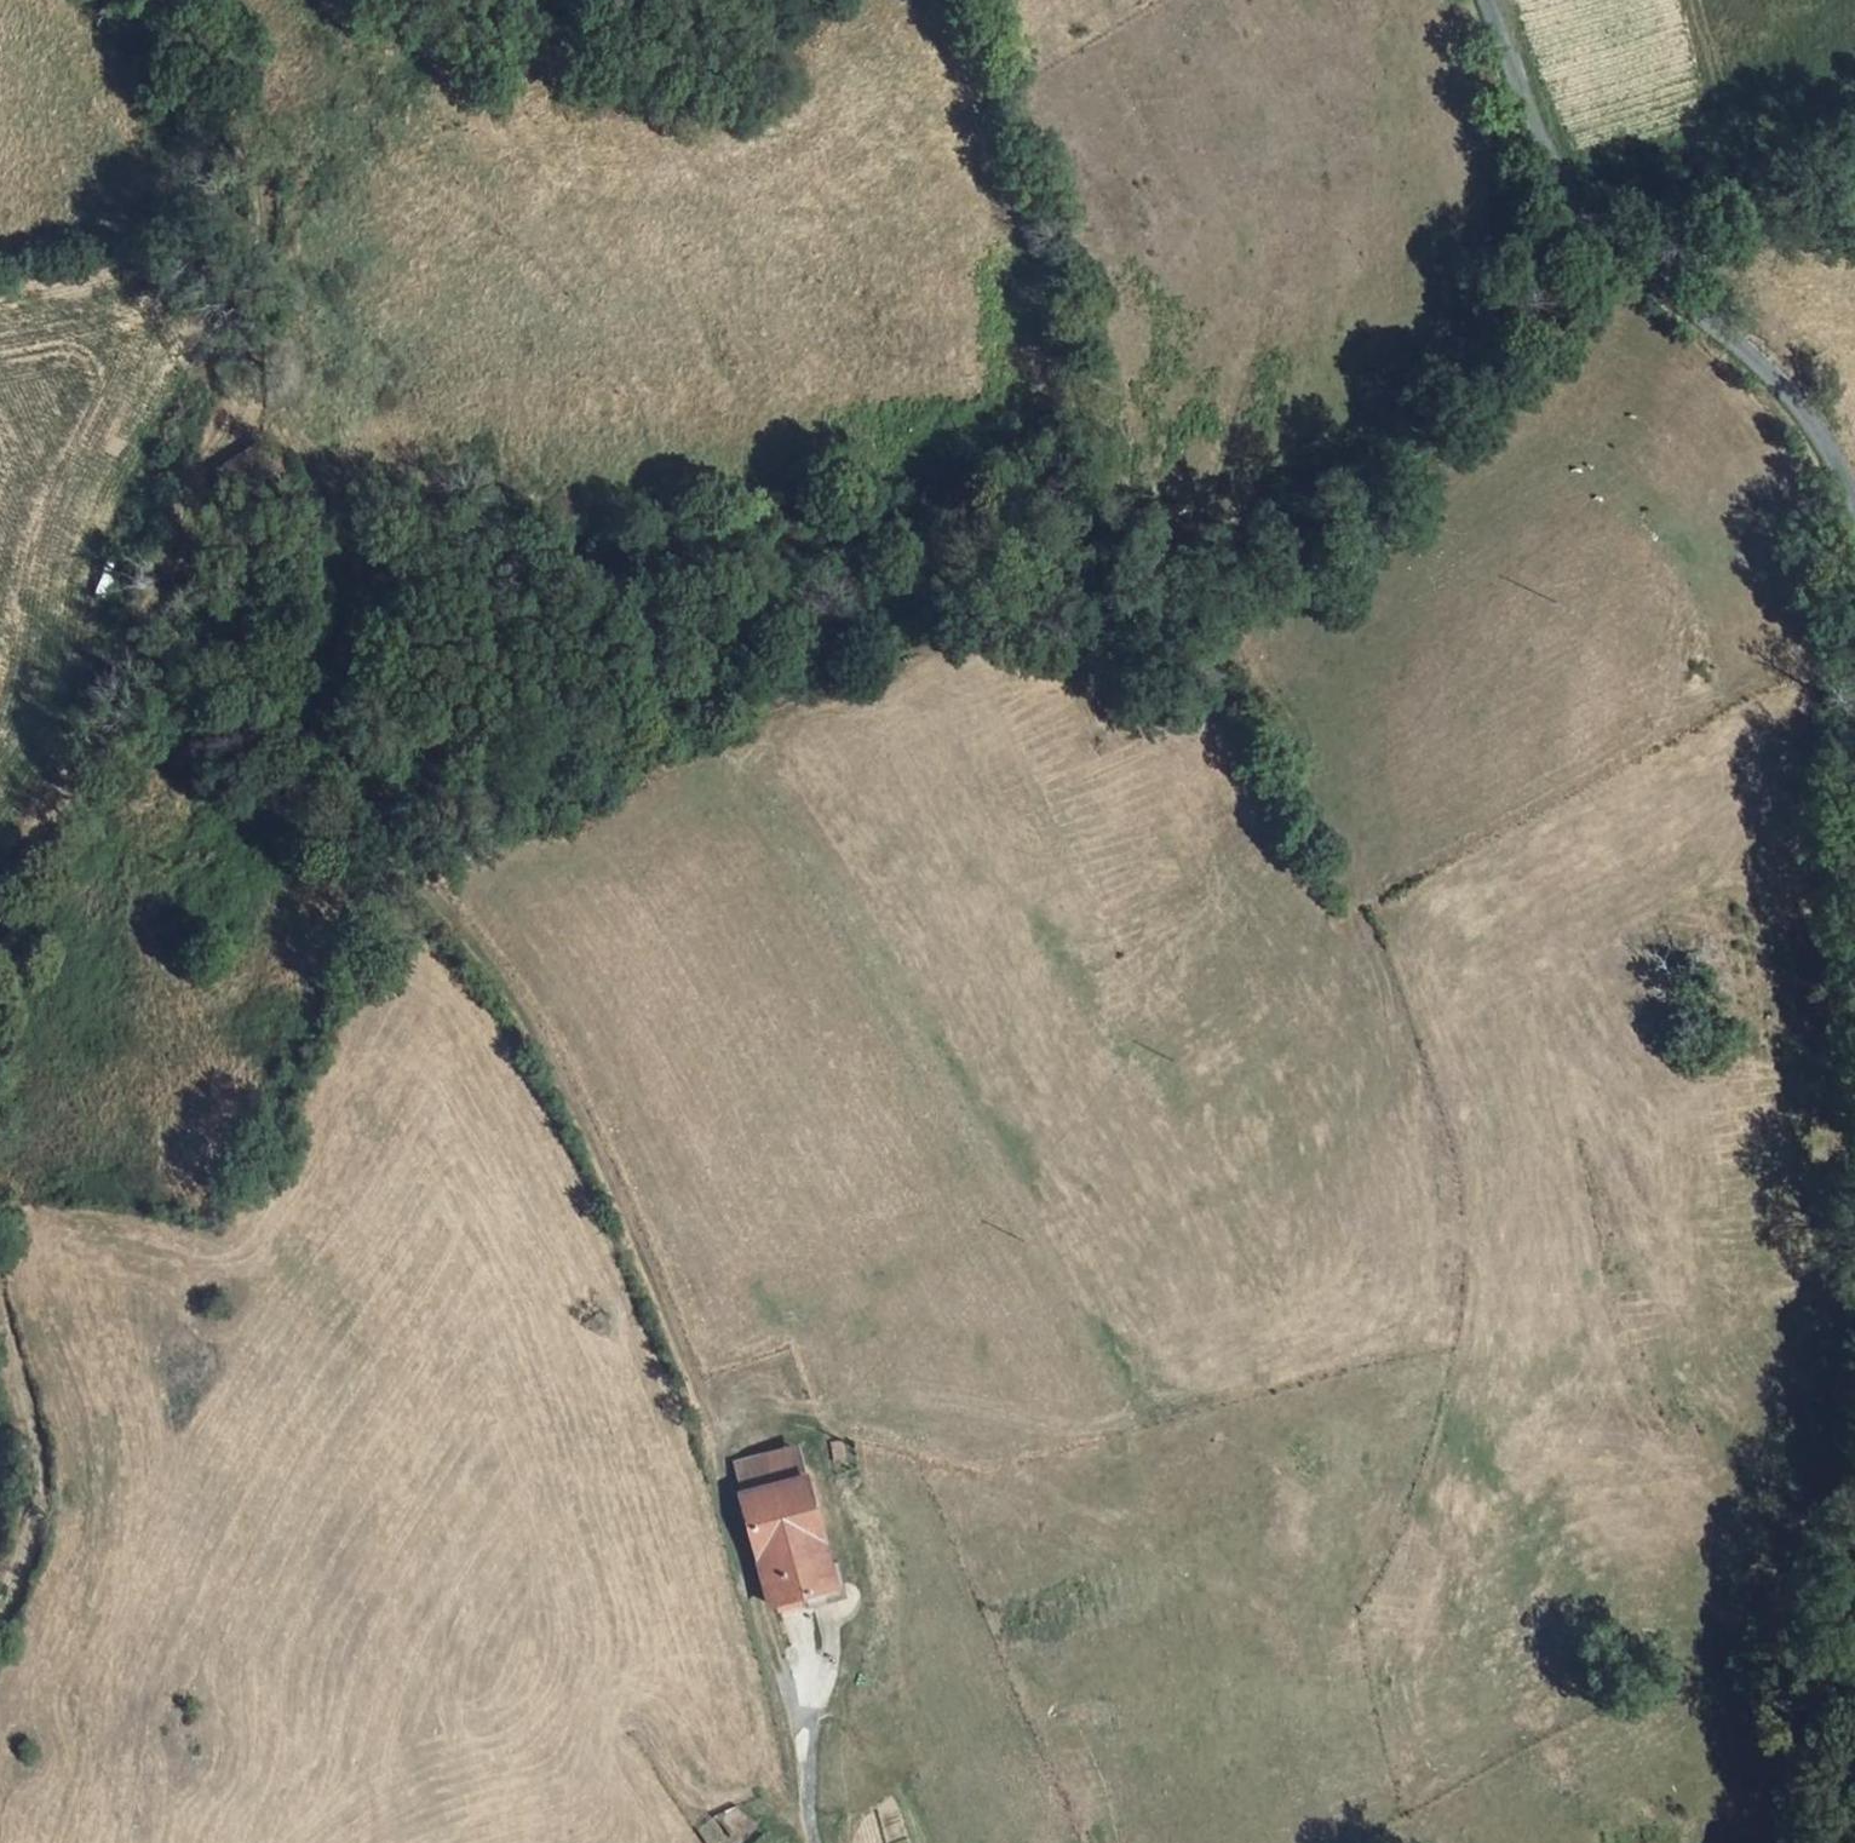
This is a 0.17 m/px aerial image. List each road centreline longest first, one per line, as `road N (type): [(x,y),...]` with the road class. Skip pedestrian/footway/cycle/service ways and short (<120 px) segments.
road 1 (track): [(211,0),(257,170),(261,245),(253,332),(128,678),(0,924)]
road 2 (unclassified): [(1854,505),(1757,349),(1648,279),(1556,150),(1486,0)]
road 3 (track): [(0,1319),(37,1479),(33,1543),(0,1618)]

